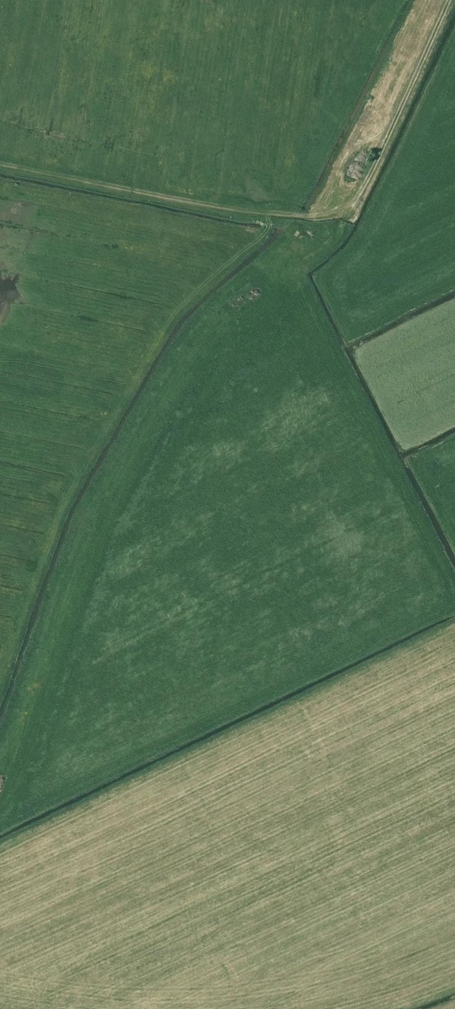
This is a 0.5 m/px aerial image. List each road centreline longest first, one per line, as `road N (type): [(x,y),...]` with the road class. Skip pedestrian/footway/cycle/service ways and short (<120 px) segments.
road 1 (track): [(449,0),(359,192),(341,207),(319,215),(249,210),(0,163)]

